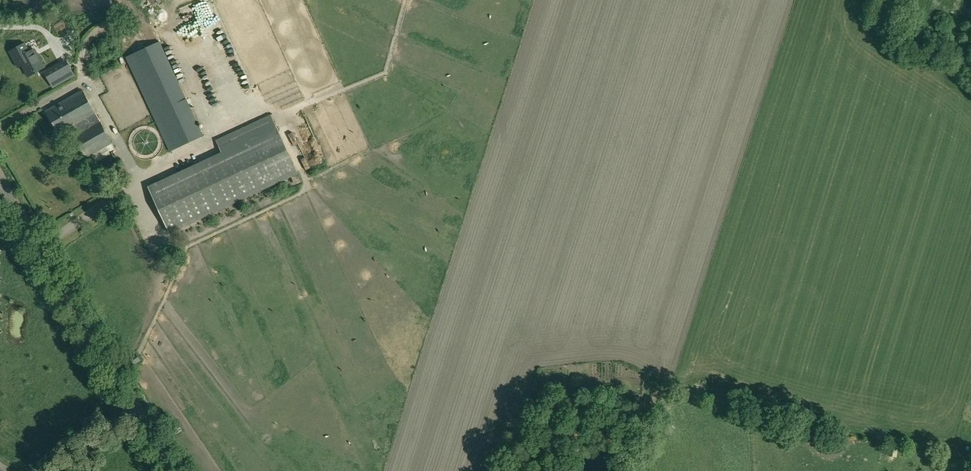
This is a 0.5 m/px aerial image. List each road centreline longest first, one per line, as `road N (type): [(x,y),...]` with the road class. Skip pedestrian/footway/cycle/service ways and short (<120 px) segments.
road 1 (tertiary): [(174,470),(0,176)]
road 2 (track): [(643,470),(666,385),(894,438)]

